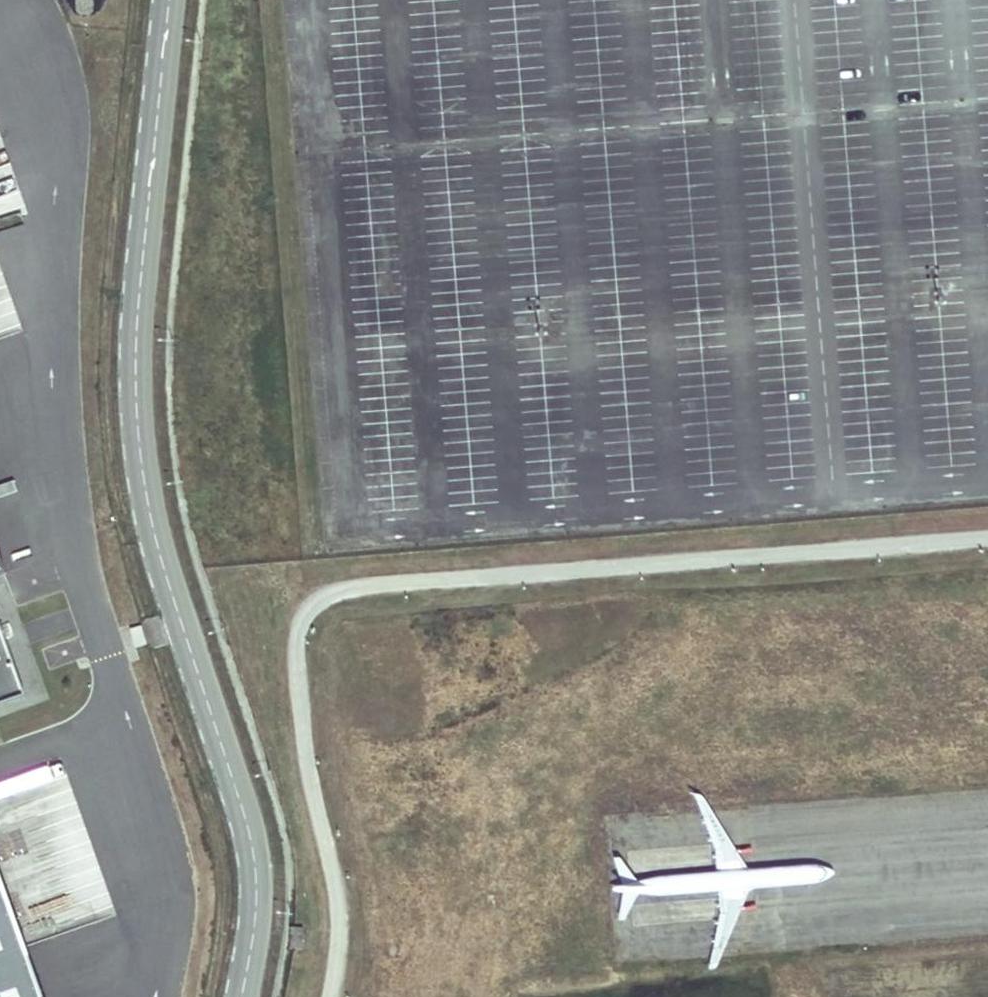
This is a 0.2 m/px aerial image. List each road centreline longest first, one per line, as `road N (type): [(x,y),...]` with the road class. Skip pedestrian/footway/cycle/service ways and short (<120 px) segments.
road 1 (unclassified): [(169,0),(138,312),(140,453),(167,579),(245,816),(256,920),(243,996)]

